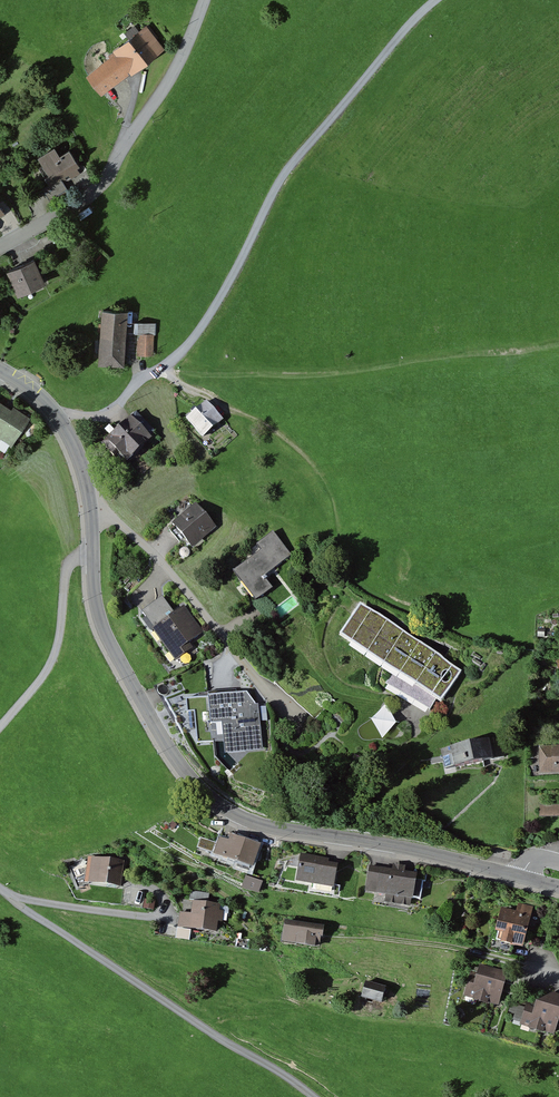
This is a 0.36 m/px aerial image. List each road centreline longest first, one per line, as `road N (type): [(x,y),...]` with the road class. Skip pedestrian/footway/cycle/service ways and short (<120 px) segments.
road 1 (residential): [(0,372),(44,402),(71,442),(92,514),(97,616),(145,711),(208,798),(283,831),(426,853),(523,878)]
road 2 (track): [(160,369),(205,322),(289,174),(438,0)]
road 3 (residential): [(0,249),(108,178),(178,66),(205,0)]
road 4 (track): [(536,967),(372,937)]

